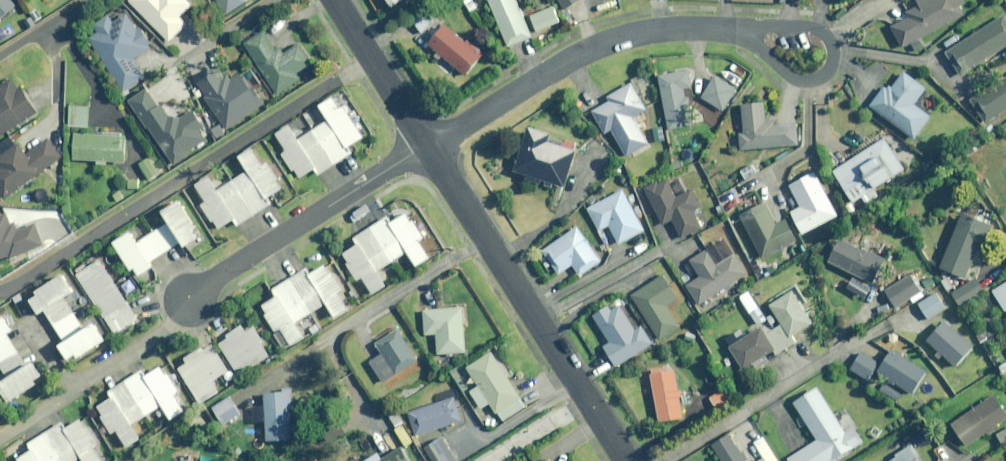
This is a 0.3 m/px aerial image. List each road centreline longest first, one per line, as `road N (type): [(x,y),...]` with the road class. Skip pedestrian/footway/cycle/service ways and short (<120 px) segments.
road 1 (residential): [(427,145),(627,460)]
road 2 (residential): [(427,145),(607,43),(685,28),(735,32)]
road 3 (residential): [(187,300),(427,145)]
road 4 (residential): [(735,32),(800,25),(828,42),(832,60),(806,79),(763,51)]
road 5 (residential): [(335,0),(427,145)]

